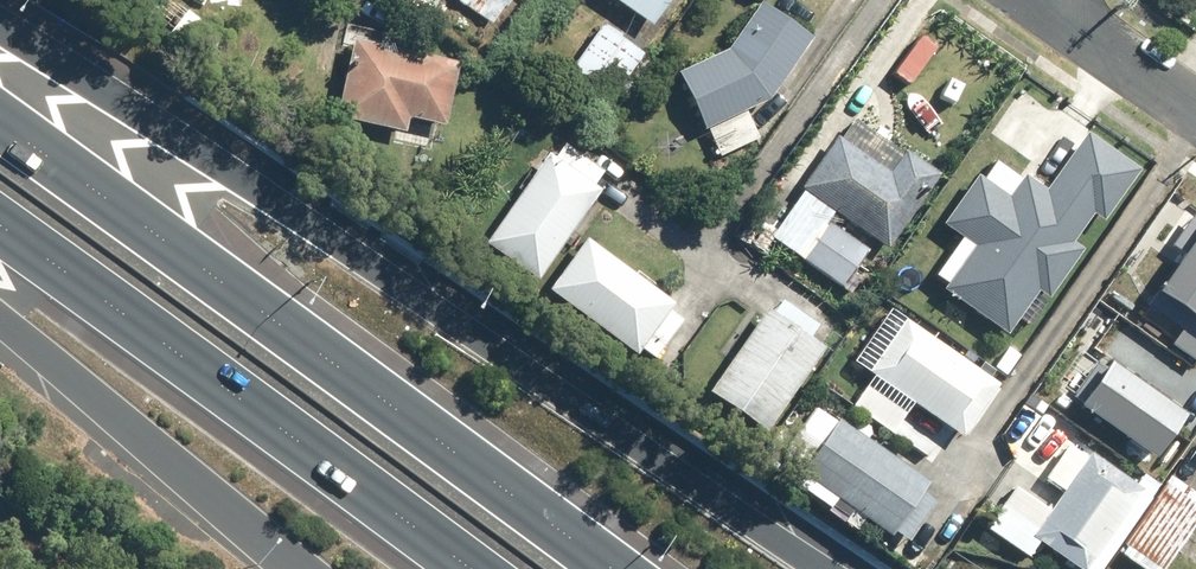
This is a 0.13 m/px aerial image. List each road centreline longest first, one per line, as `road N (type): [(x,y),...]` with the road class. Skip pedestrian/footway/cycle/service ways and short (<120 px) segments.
road 1 (motorway): [(0,11),(282,185),(709,468),(844,568)]
road 2 (motorway): [(0,120),(615,568)]
road 3 (motorway): [(493,568),(0,220)]
road 4 (motorway): [(320,568),(0,316)]
road 5 (residential): [(1195,104),(1054,0)]

